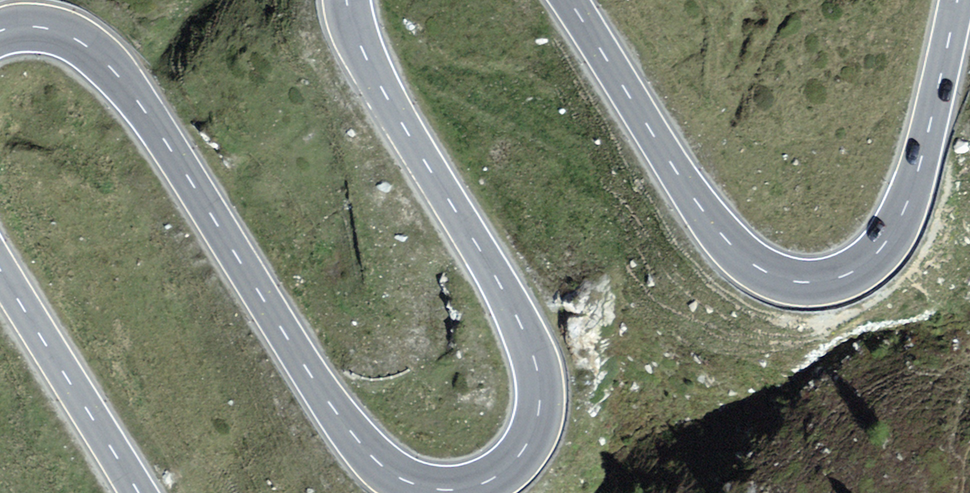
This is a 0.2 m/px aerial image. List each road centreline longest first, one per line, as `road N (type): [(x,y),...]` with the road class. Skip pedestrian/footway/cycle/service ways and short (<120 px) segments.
road 1 (primary): [(346,0),(384,97),(502,287),(538,373),(541,418),(525,452),(499,476),(465,489),(421,486),(387,469),(354,437),(115,72),(53,30),(0,32)]
road 2 (primary): [(958,0),(923,158),(888,242),(858,270),(802,283),(773,278),(736,251),(681,180),(568,0)]
road 3 (primary): [(0,266),(137,492)]

